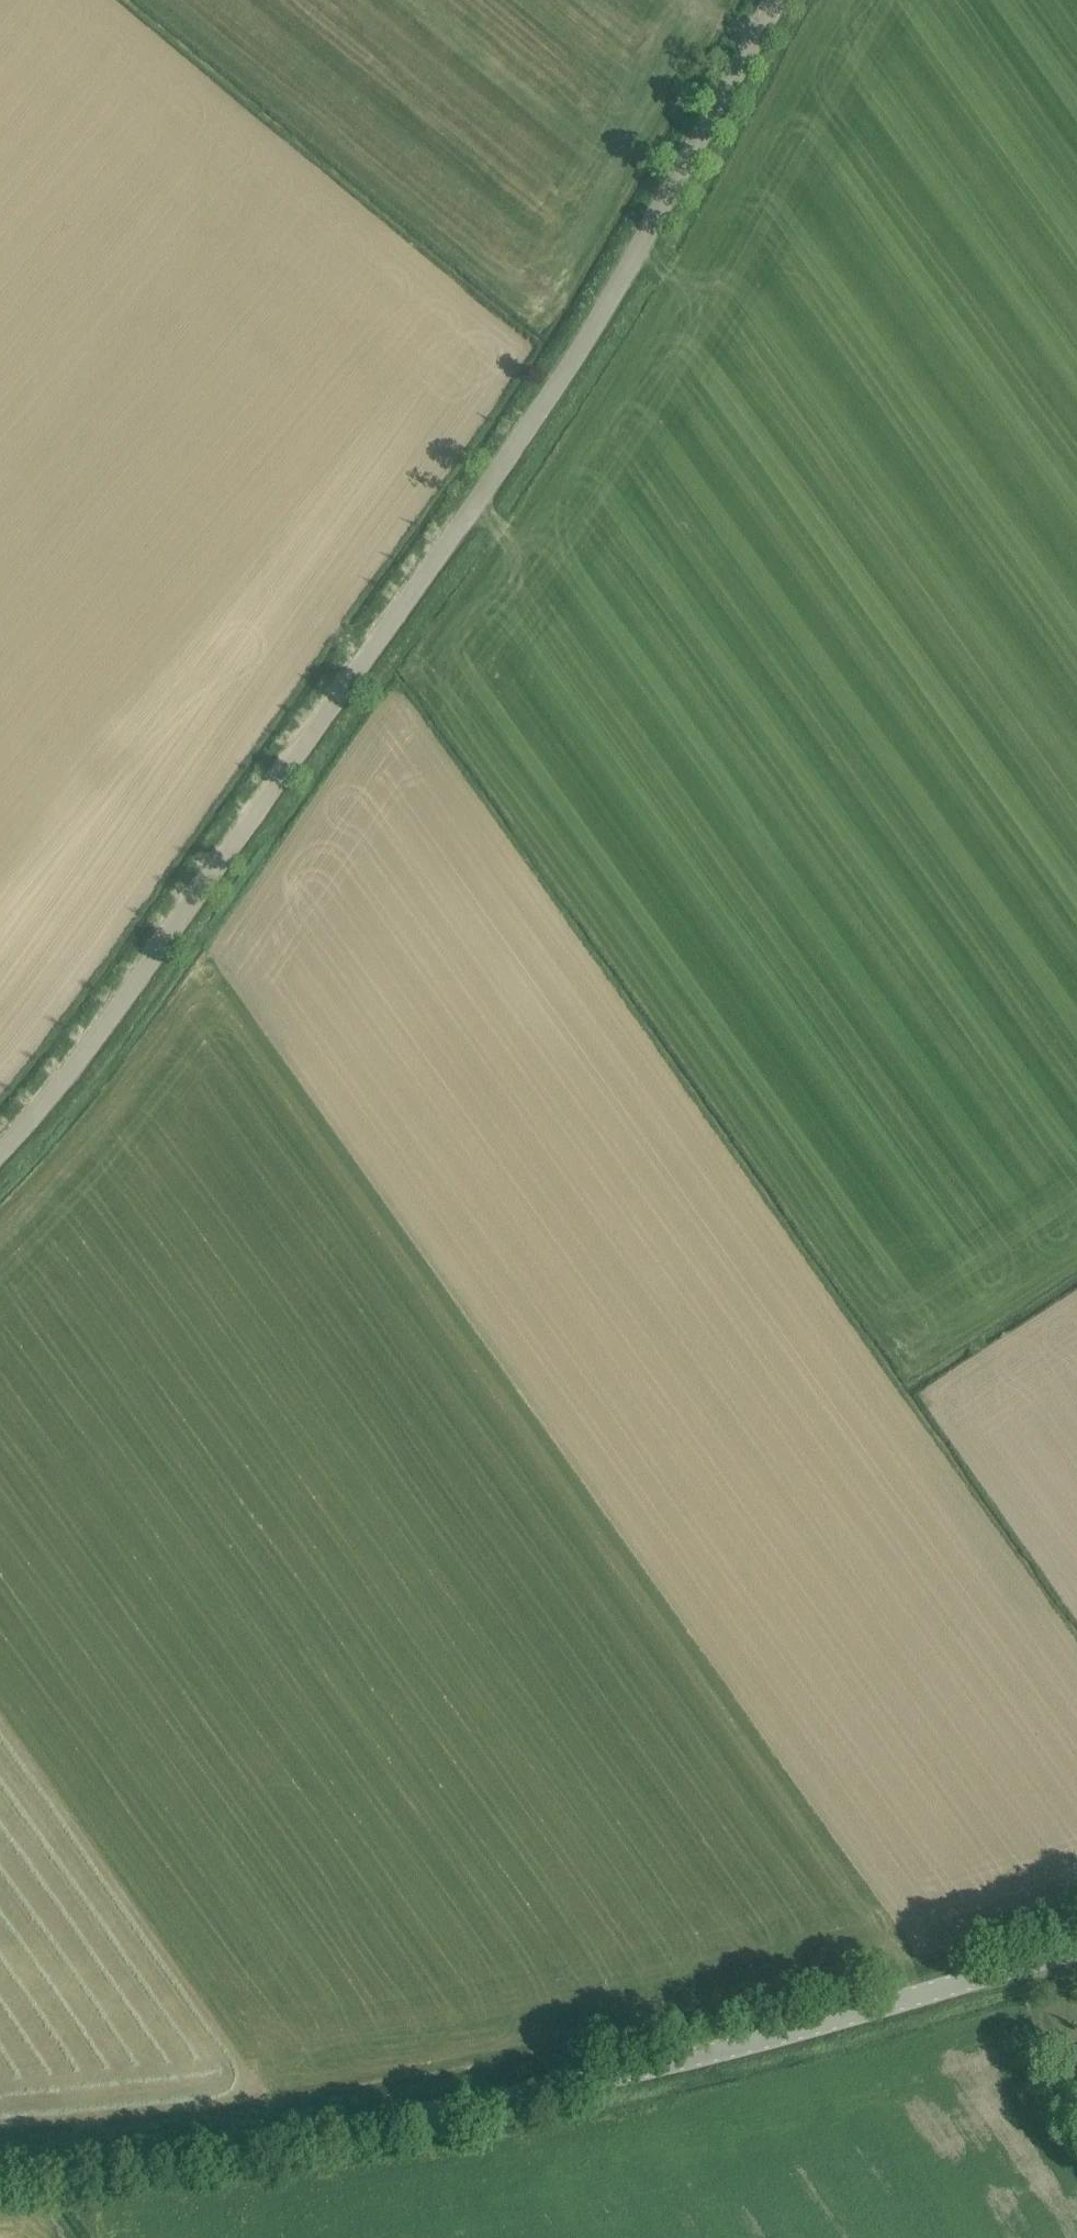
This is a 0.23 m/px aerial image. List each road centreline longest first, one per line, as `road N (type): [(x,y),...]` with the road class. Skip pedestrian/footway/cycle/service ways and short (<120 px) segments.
road 1 (tertiary): [(0,1147),(53,1086),(537,417),(767,0)]
road 2 (unclassified): [(0,2172),(417,2119),(727,2046),(1076,1944)]

